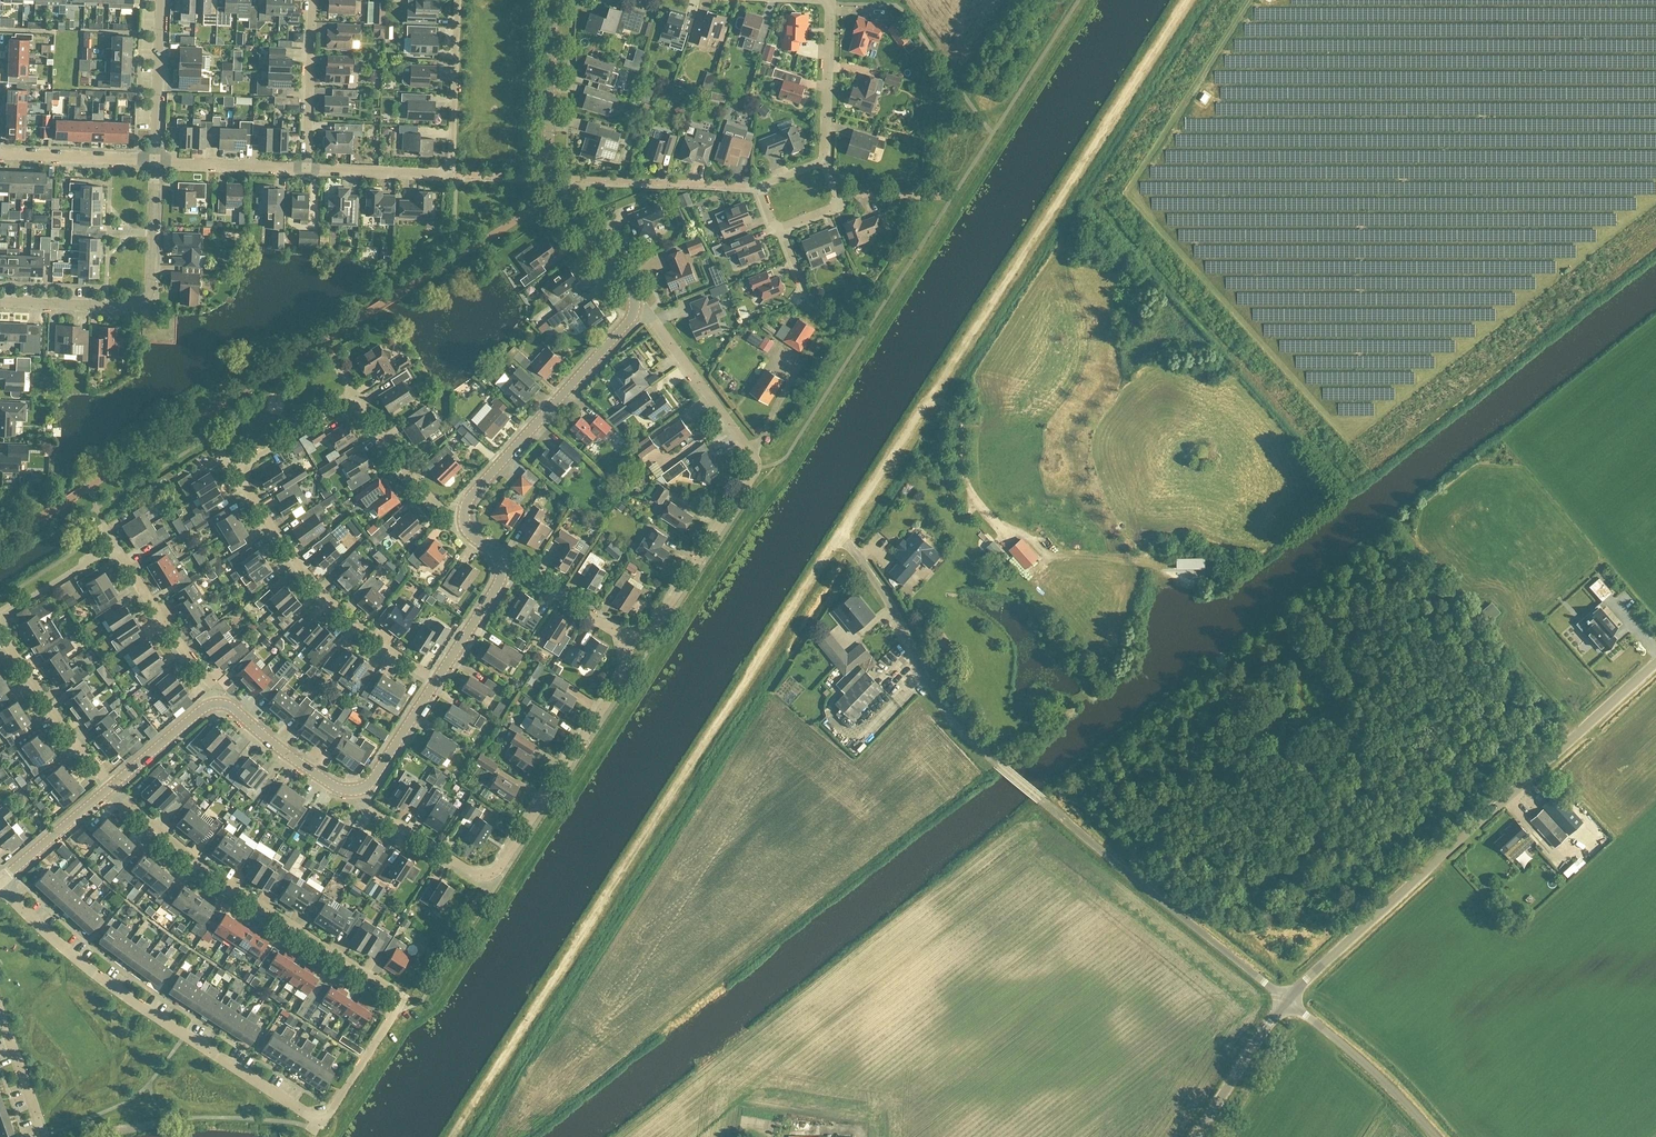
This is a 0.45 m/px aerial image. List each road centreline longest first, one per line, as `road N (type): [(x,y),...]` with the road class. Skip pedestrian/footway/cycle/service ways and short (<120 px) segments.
road 1 (track): [(1090,0),(431,1009),(403,1028),(328,1136)]
road 2 (track): [(1188,0),(452,1136)]
road 3 (unclassified): [(1285,1000),(952,722),(895,614),(840,536)]
road 4 (unclassified): [(1285,1000),(1655,665)]
road 5 (residential): [(356,792),(368,810),(467,874),(492,874),(620,679),(626,636)]
road 6 (residential): [(626,636),(650,628),(663,611),(754,466),(647,315),(634,310)]
road 7 (residential): [(320,1123),(73,959),(0,882)]
road 8 (residential): [(393,1015),(402,1000),(210,876),(110,789)]
road 9 (tertiary): [(634,310),(632,294),(547,172),(553,0)]
road 10 (residential): [(306,169),(450,175),(458,0)]
road 11 (residential): [(434,683),(323,594),(233,470)]
road 12 (unclassified): [(0,303),(141,302),(150,282),(154,163)]
road 13 (tertiary): [(634,310),(473,494),(463,519)]
road 14 (unclassified): [(1437,1136),(1375,1072),(1285,1000)]
road 15 (residential): [(0,632),(110,789)]
road 16 (residential): [(218,705),(117,554)]
road 17 (residential): [(306,169),(313,0)]
road 18 (residential): [(463,519),(445,514),(416,487),(355,396)]
road 19 (tertiary): [(356,792),(328,785),(218,705)]
road 20 (unclassified): [(154,163),(160,0)]
road 21 (unclassified): [(1196,1136),(1285,1000)]
road 22 (residential): [(822,162),(828,0)]
road 23 (residential): [(154,163),(0,155)]
road 24 (residential): [(154,163),(306,169)]
road 25 (tertiary): [(110,789),(0,882)]
road 26 (residential): [(626,636),(516,569),(501,570)]
road 27 (residential): [(233,470),(355,396)]
road 28 (tertiary): [(218,705),(201,711),(110,789)]
road 29 (residential): [(117,554),(103,553),(0,618)]
road 30 (tertiary): [(434,683),(370,784),(356,792)]
road 31 (tertiary): [(501,570),(434,683)]
road 32 (residential): [(393,1015),(320,1123)]
road 33 (residential): [(28,1136),(34,1117),(0,1023)]

